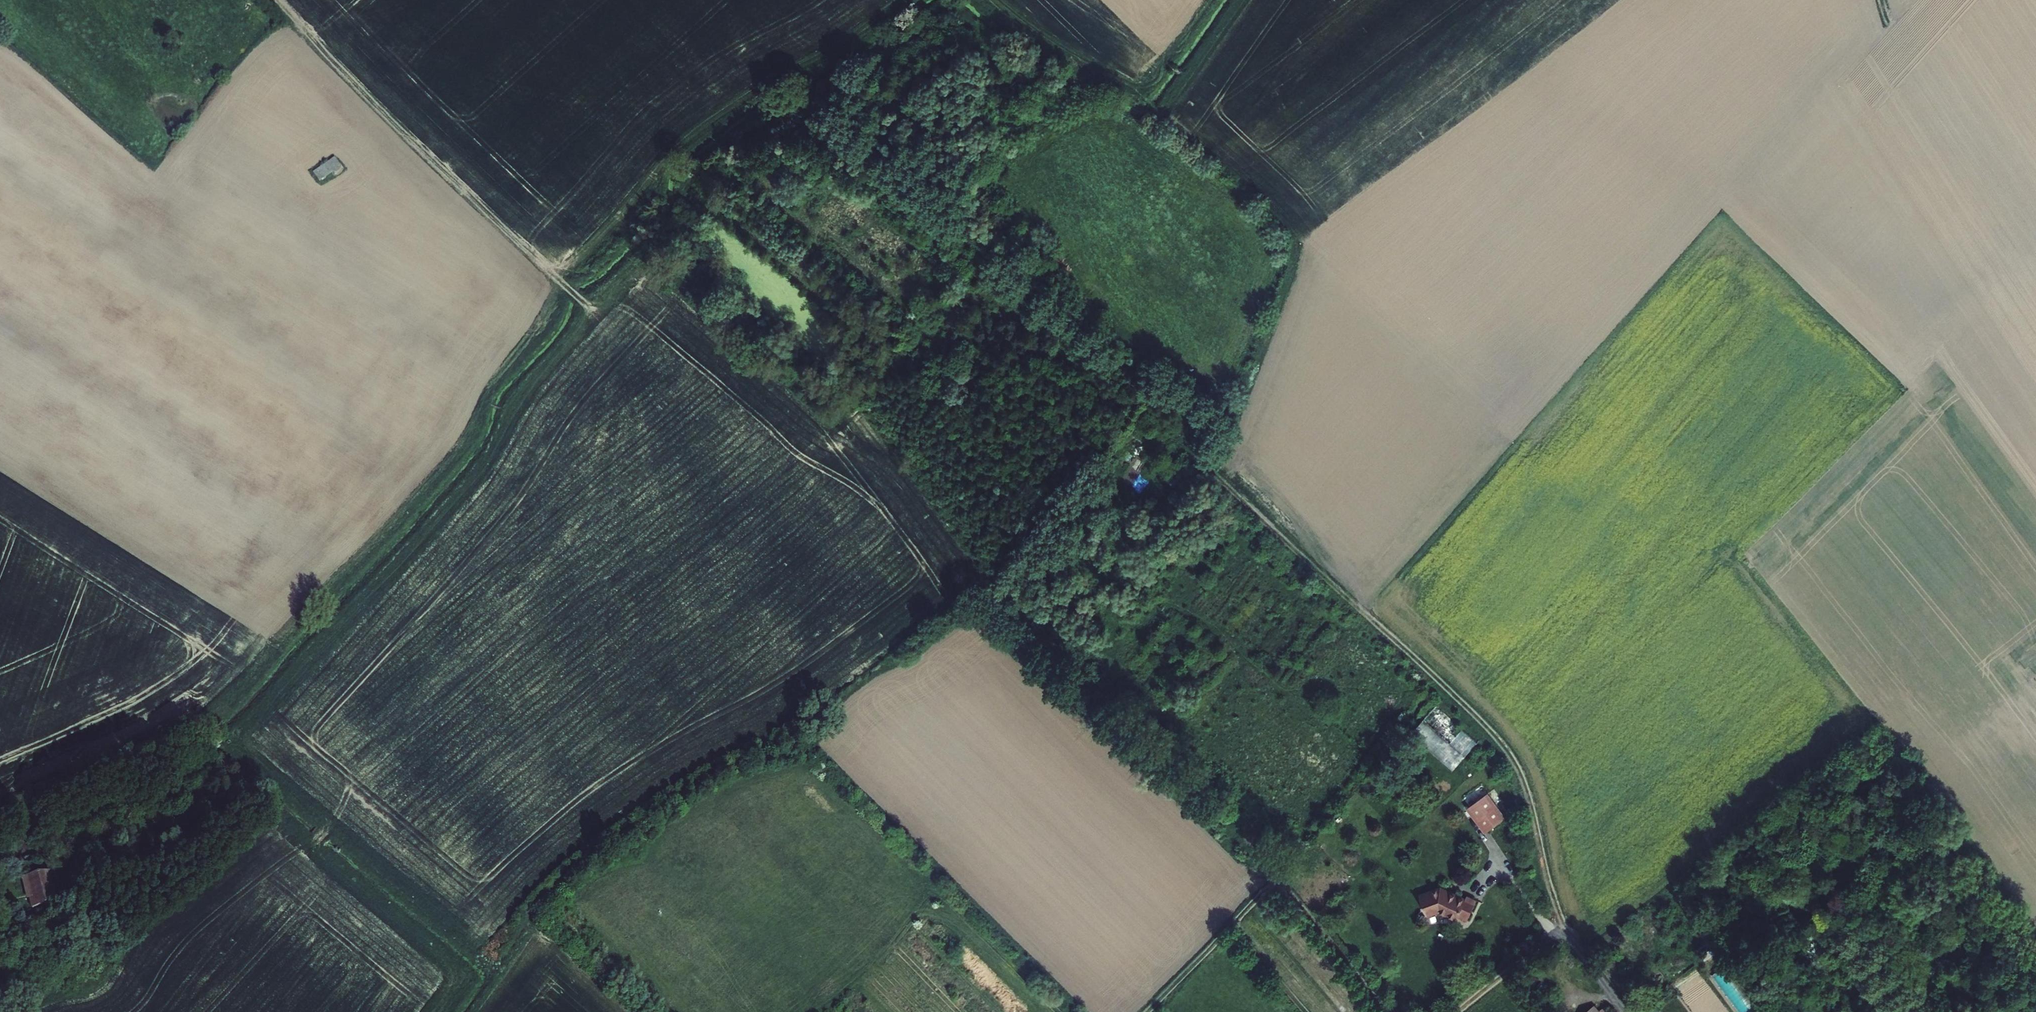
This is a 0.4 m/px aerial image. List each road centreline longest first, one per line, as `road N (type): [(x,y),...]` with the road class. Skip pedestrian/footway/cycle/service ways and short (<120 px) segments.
road 1 (track): [(1386,1011),(1277,879),(1147,1011)]
road 2 (track): [(1564,929),(1461,1011)]

